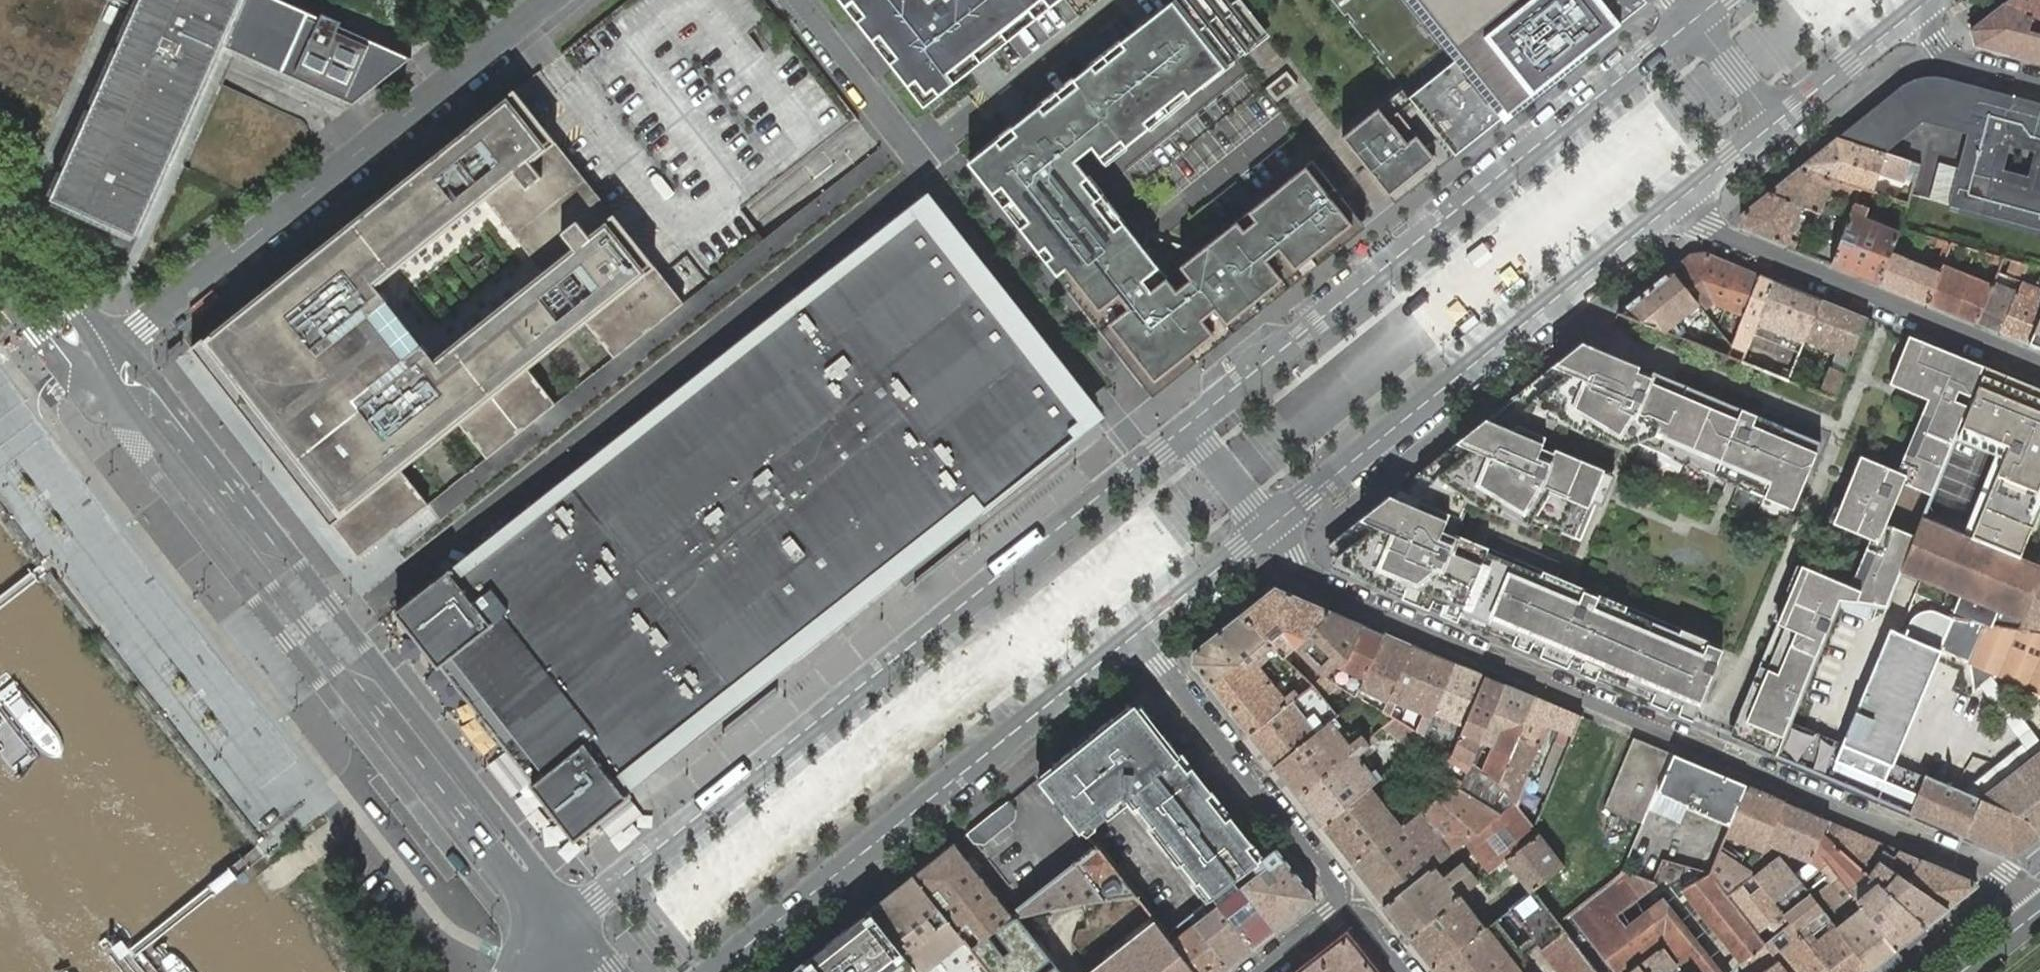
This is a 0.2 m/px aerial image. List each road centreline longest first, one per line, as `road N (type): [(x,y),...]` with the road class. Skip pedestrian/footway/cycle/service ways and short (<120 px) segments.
road 1 (residential): [(2037,913),(1988,866),(1320,588),(1267,526)]
road 2 (tertiary): [(1186,427),(557,931)]
road 3 (secondary): [(557,931),(535,862),(151,372),(113,351)]
road 4 (secondary): [(113,351),(120,394),(557,931)]
road 5 (tertiary): [(1692,21),(1186,427)]
road 6 (residential): [(545,0),(113,351)]
road 7 (tertiary): [(712,971),(1140,629)]
road 8 (tertiary): [(1267,526),(1675,202)]
road 9 (residential): [(2039,366),(1708,228),(1675,202)]
road 10 (residential): [(1140,629),(1346,903)]
road 11 (unclassified): [(905,144),(792,0)]
road 12 (secondary): [(0,211),(113,351)]
road 13 (tertiary): [(1775,122),(1913,13)]
road 14 (tertiary): [(1140,629),(1267,526)]
road 15 (residential): [(2039,87),(1953,64),(1913,13)]
road 16 (unclassified): [(1692,21),(1775,122)]
road 17 (tertiary): [(1675,202),(1775,122)]
road 18 (unclassified): [(1186,427),(1267,526)]

